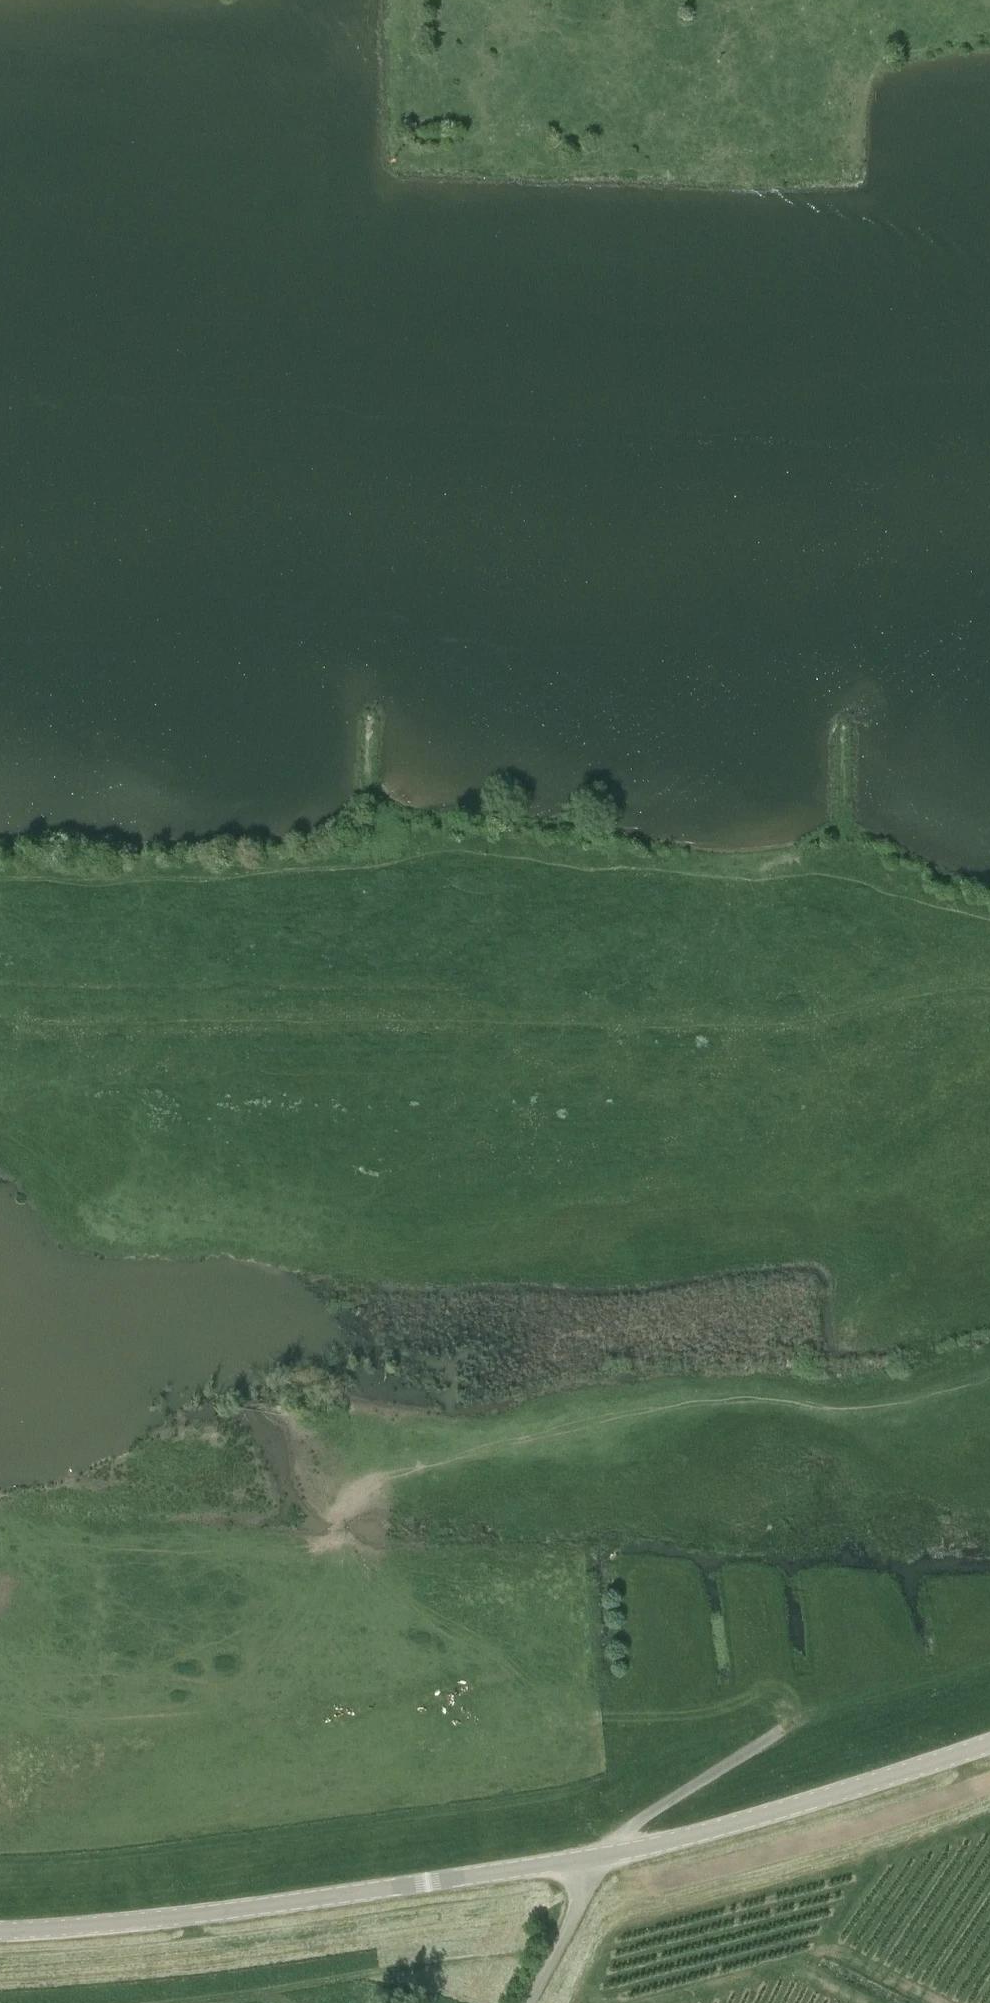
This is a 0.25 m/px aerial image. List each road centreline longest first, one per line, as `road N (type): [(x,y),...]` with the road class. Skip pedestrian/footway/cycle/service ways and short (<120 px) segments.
road 1 (unclassified): [(581,1858),(149,1920),(0,1930)]
road 2 (unclassified): [(989,1743),(720,1829),(581,1858)]
road 3 (unclassified): [(527,2002),(579,1907),(581,1858)]

